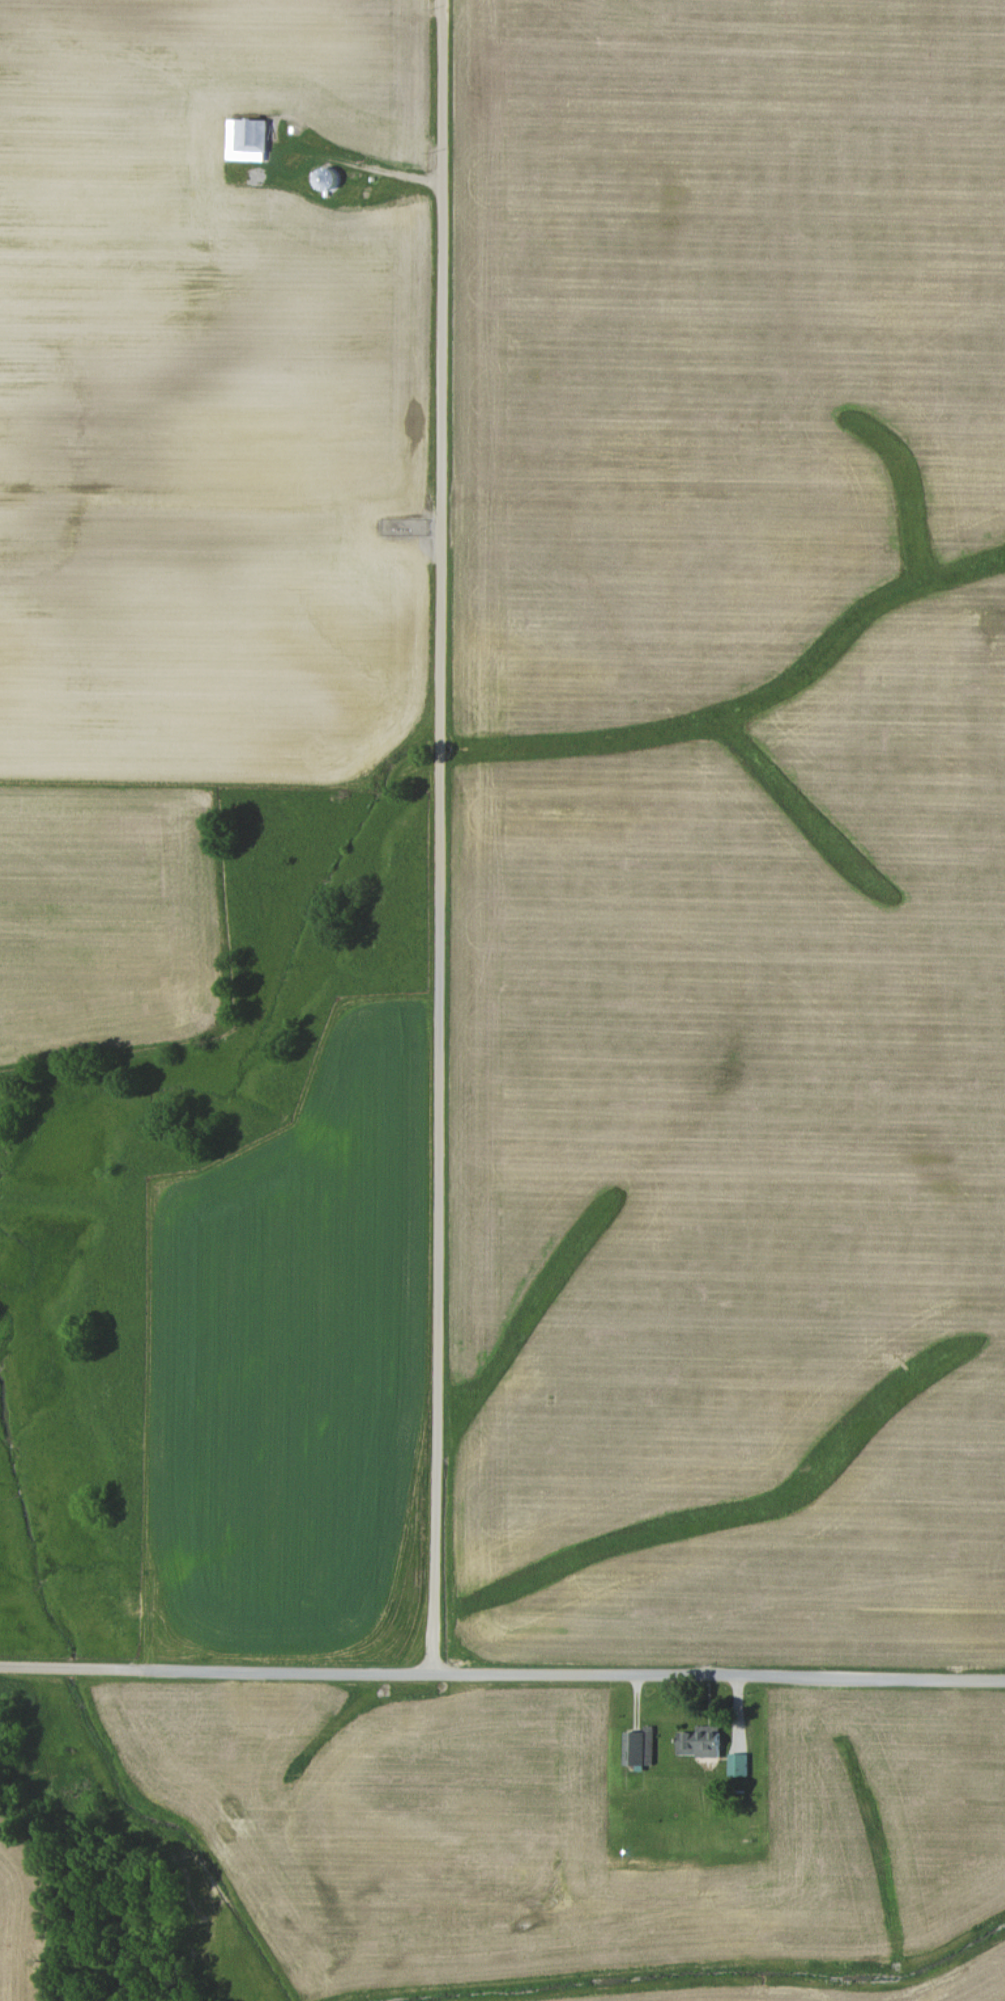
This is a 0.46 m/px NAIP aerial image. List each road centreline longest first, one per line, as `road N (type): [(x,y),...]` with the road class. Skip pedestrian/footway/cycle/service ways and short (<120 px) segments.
road 1 (residential): [(433,1674),(442,0)]
road 2 (residential): [(1004,1682),(0,1665)]

